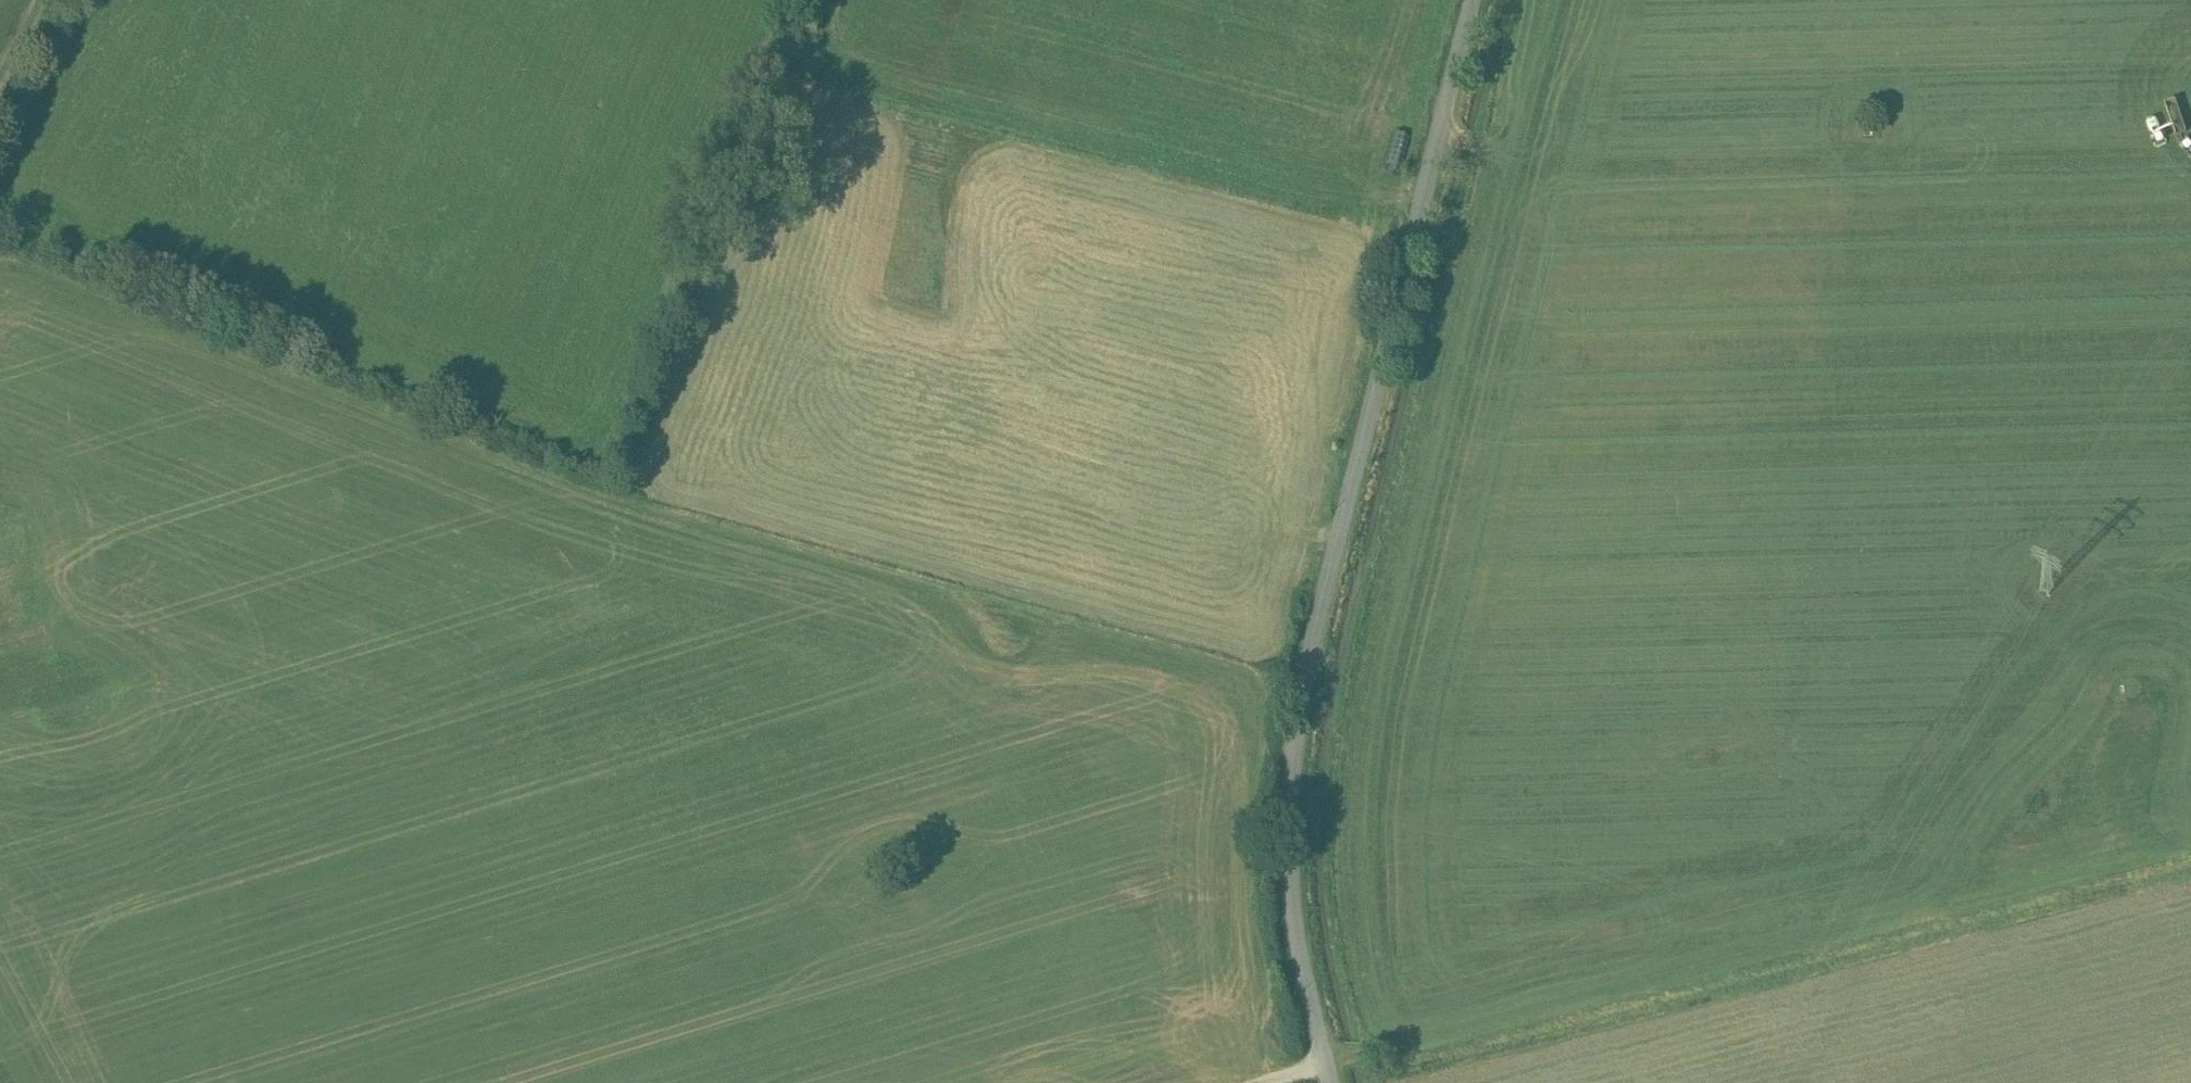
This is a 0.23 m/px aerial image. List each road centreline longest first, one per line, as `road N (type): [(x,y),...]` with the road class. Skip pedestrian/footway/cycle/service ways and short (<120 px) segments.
road 1 (unclassified): [(1471,0),(1288,766),(1288,909),(1329,1082)]

